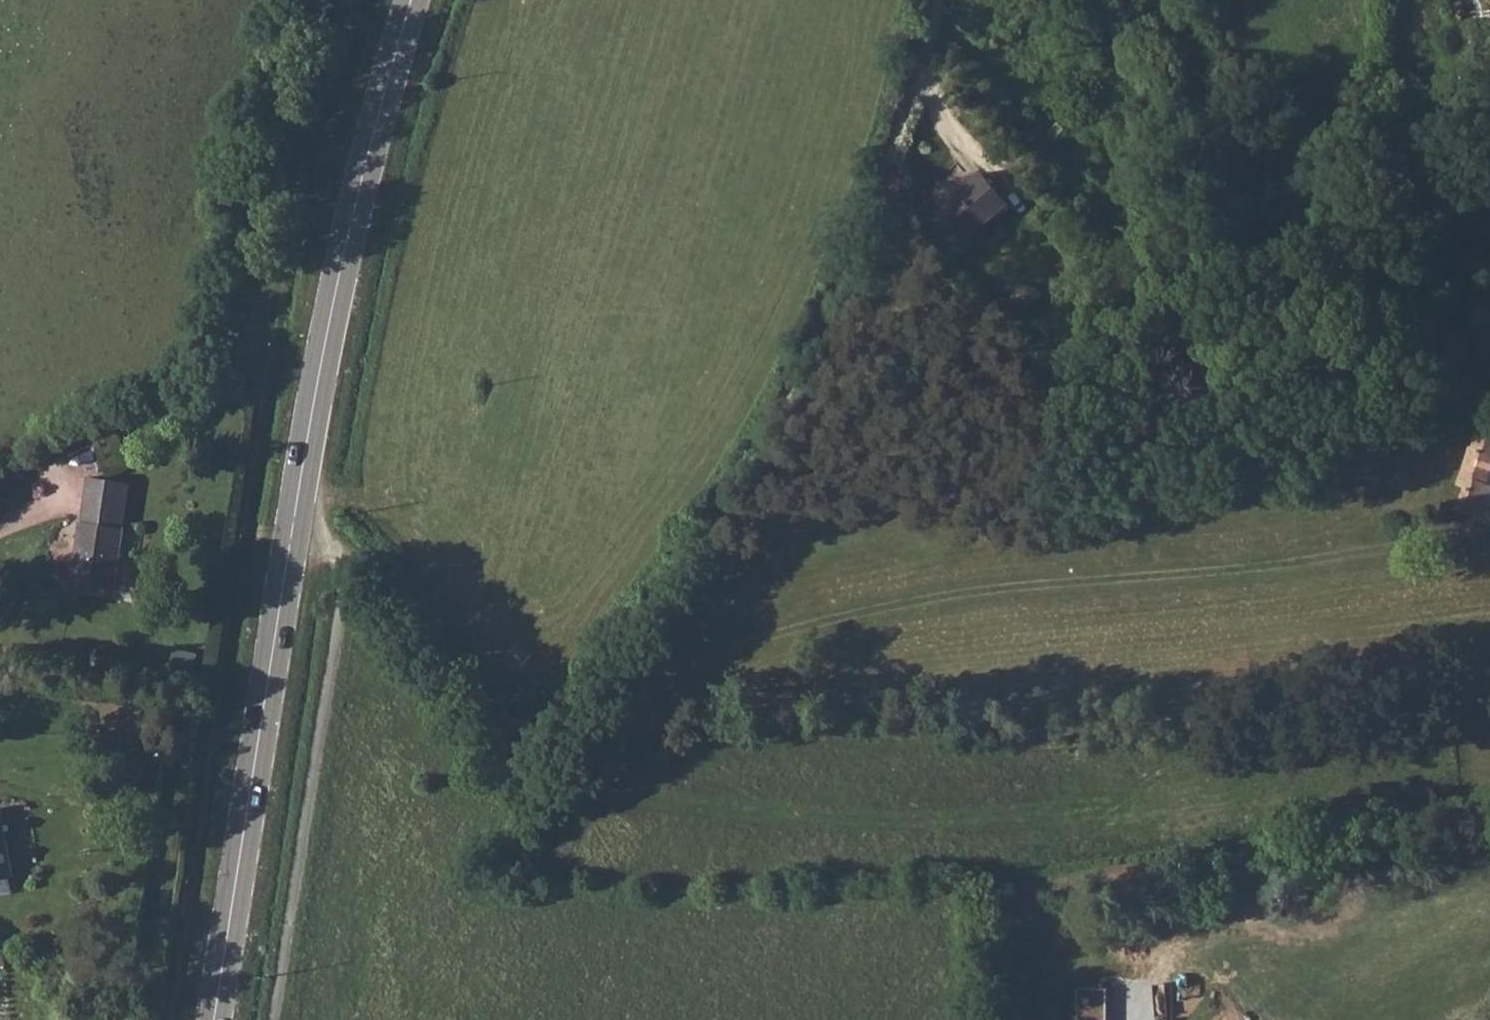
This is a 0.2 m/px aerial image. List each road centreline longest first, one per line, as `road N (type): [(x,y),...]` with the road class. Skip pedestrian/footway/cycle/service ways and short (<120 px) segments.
road 1 (track): [(938,0),(847,264),(808,351),(752,460),(574,720),(528,730),(504,717),(355,555)]
road 2 (secondary): [(214,1019),(330,313),(413,0)]

